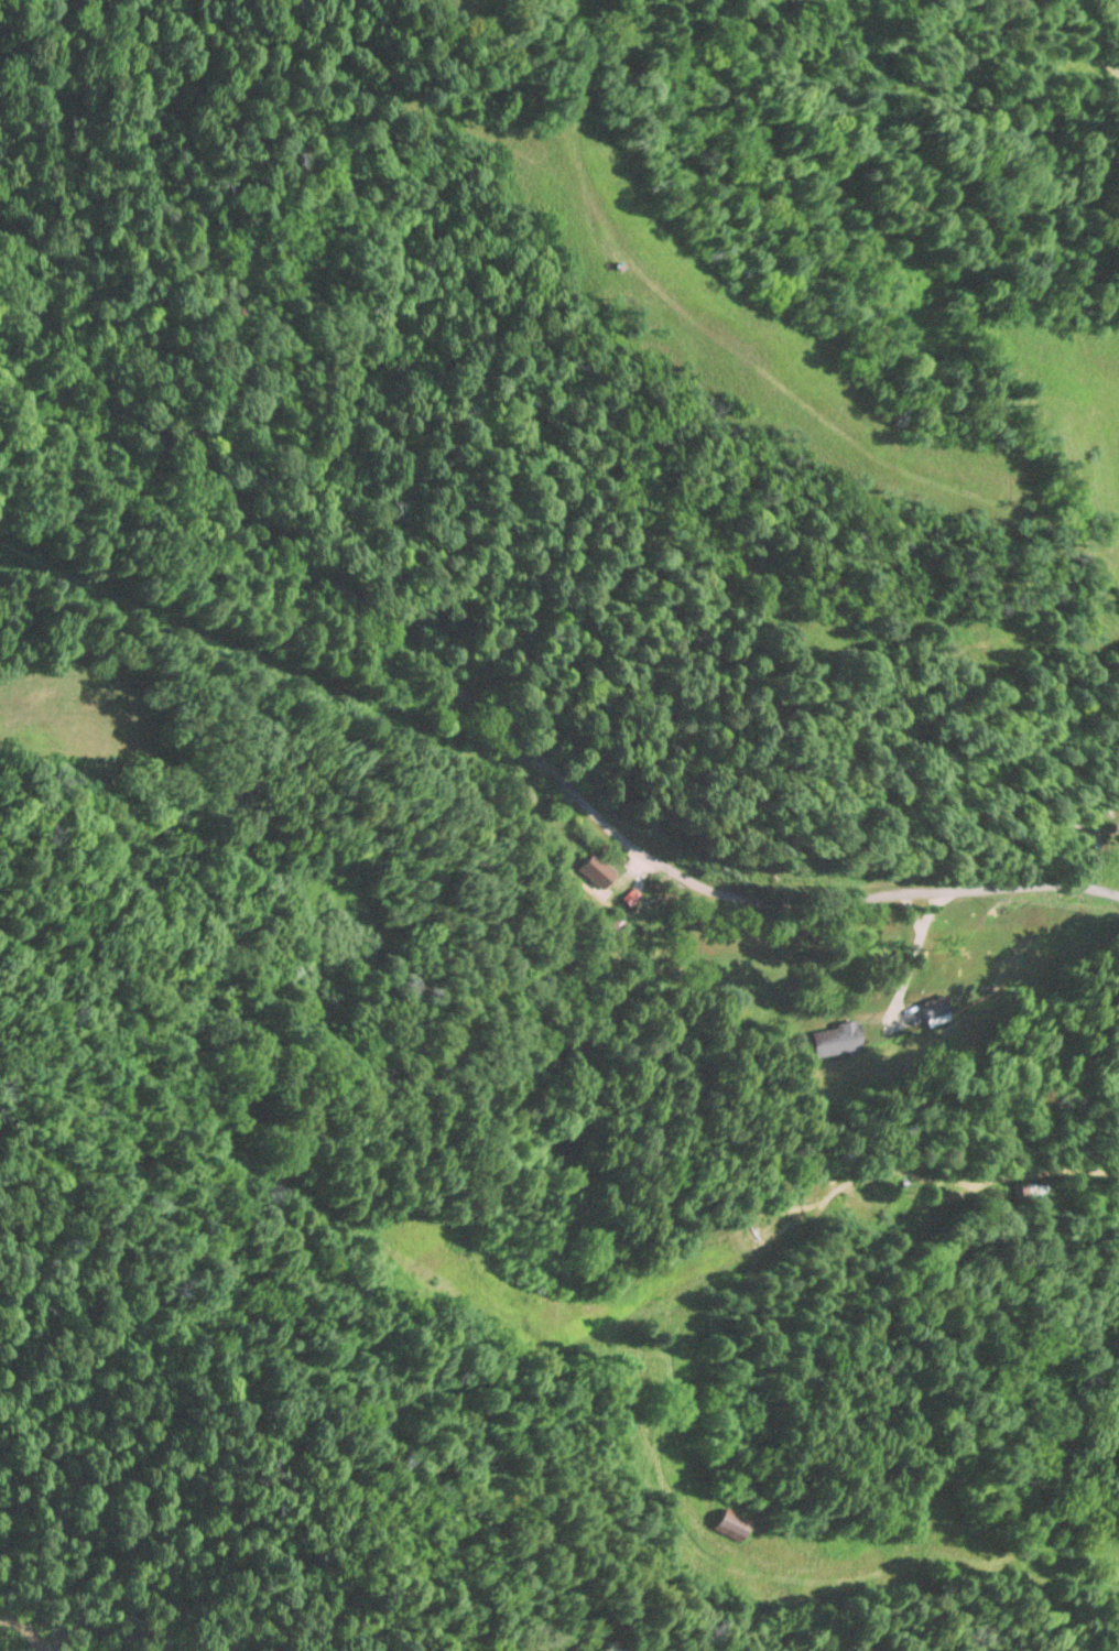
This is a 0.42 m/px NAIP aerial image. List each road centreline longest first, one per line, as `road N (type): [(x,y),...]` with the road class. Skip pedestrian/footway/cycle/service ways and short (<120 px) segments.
road 1 (residential): [(1118,892),(1054,882),(774,898),(710,887),(639,855),(366,602),(306,565),(198,465),(113,402),(39,315),(0,294)]

